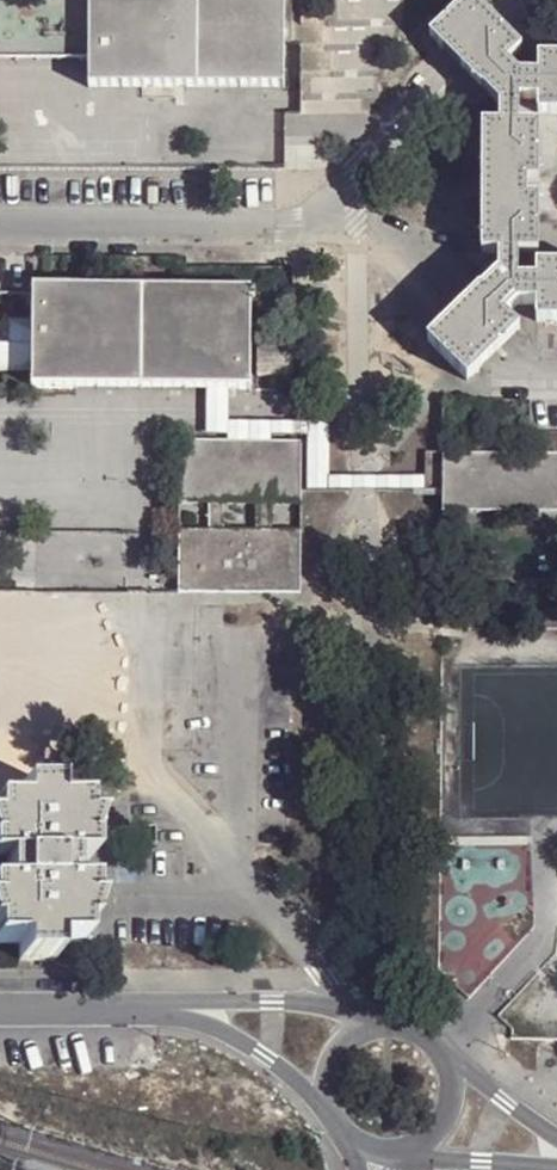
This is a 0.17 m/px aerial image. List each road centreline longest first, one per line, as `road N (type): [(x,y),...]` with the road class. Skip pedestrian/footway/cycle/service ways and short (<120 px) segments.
road 1 (residential): [(372,1025),(288,1004),(160,1007)]
road 2 (residential): [(160,1007),(229,1033),(334,1115)]
road 3 (residential): [(396,1149),(556,1164)]
road 4 (residential): [(0,1009),(160,1007)]
road 5 (residential): [(556,1139),(450,1061)]

